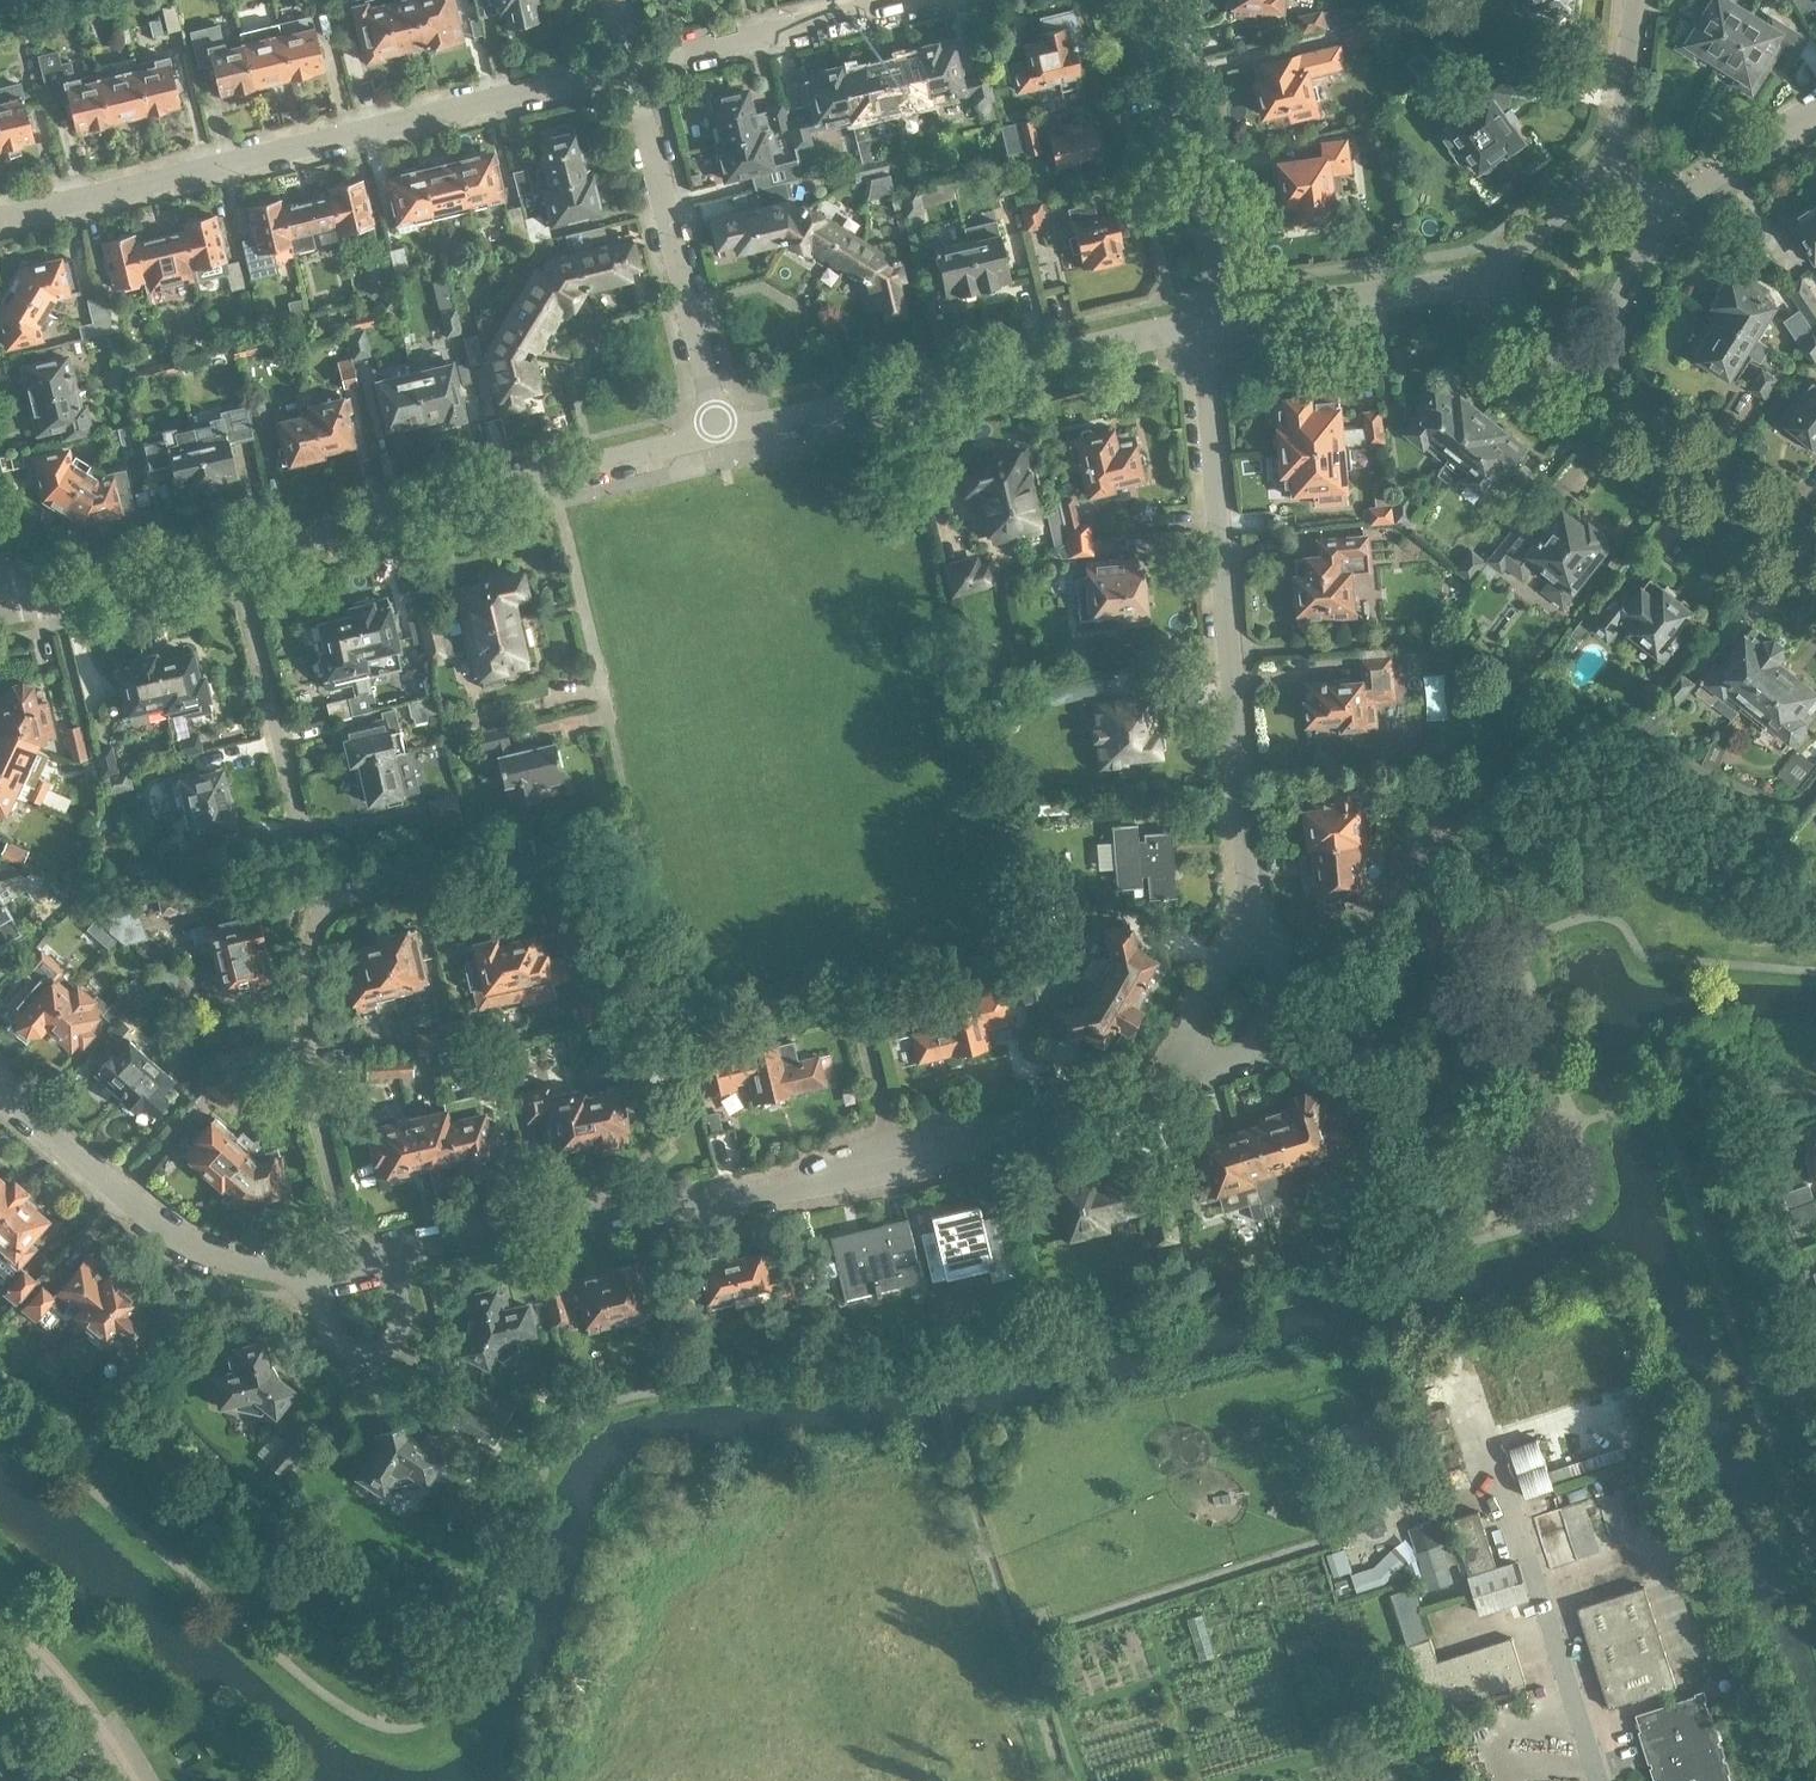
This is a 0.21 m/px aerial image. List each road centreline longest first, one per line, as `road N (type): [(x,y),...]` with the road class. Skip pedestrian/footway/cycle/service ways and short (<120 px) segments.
road 1 (residential): [(393,1248),(895,1164),(1165,1094)]
road 2 (residential): [(0,221),(636,74)]
road 3 (residential): [(352,1257),(311,1058),(316,926),(343,899),(568,848)]
road 4 (residential): [(1251,905),(1211,372),(1216,323)]
road 5 (residential): [(1216,323),(723,435)]
road 6 (residential): [(0,1086),(195,1250),(258,1268),(315,1266)]
road 7 (residential): [(723,435),(636,74)]
road 8 (residential): [(554,477),(233,557)]
road 9 (residential): [(1216,323),(1221,276),(1169,0)]
road 10 (residential): [(631,794),(554,477)]
road 11 (residential): [(636,74),(944,0)]
road 12 (residential): [(1815,568),(1580,374)]
road 13 (residential): [(306,840),(233,557)]
road 14 (residential): [(1485,294),(1435,288),(1216,323)]
road 15 (residential): [(1165,1094),(1241,1078),(1253,1053),(1279,991),(1251,905)]
road 16 (residential): [(233,557),(0,610)]
road 17 (residential): [(315,1266),(332,1323),(344,1344),(365,1353),(388,1347),(403,1329),(393,1248)]
road 18 (residential): [(1165,1094),(1251,905)]
road 19 (tertiary): [(122,1780),(84,1725),(0,1633)]
road 20 (residential): [(1670,208),(1580,374)]
road 21 (residential): [(1485,294),(1616,170)]
road 22 (residential): [(723,435),(554,477)]
road 23 (residential): [(1249,1780),(1415,1733)]
road 24 (residential): [(1815,115),(1670,208)]
road 25 (residential): [(1616,170),(1627,132),(1636,0)]
road 26 (residential): [(1057,1780),(1007,1617)]
road 27 (residential): [(1580,374),(1485,294)]

